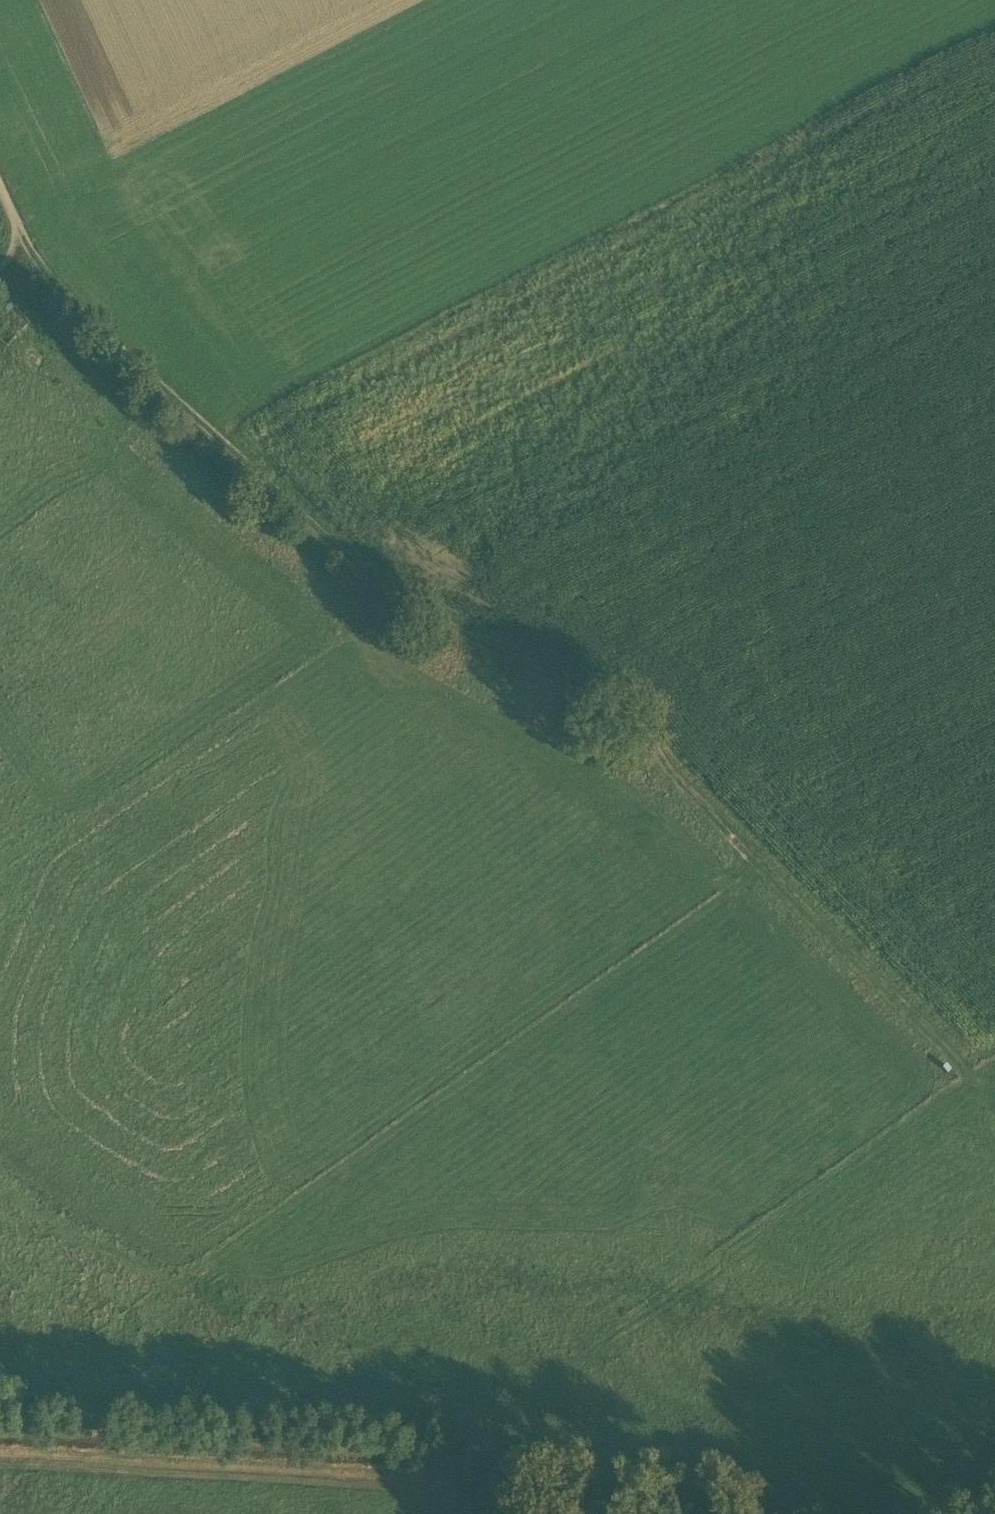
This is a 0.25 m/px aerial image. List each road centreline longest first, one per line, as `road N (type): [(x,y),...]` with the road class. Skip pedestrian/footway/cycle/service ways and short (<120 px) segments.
road 1 (track): [(26,245),(79,308),(376,594),(586,707),(643,725),(994,1040)]

